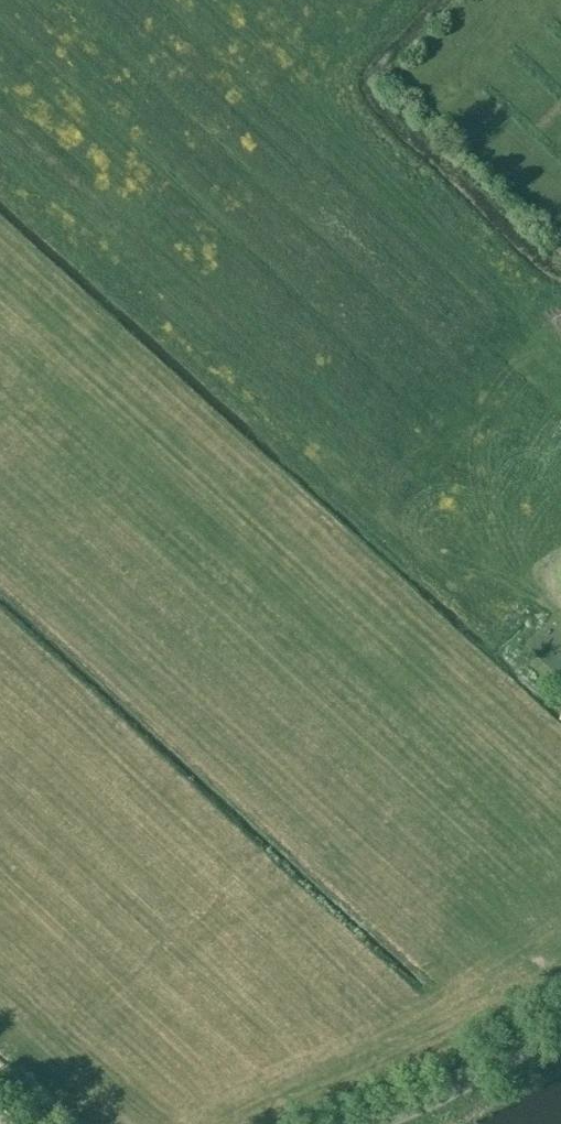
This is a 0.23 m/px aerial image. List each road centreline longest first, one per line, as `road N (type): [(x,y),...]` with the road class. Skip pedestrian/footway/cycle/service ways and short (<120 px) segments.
road 1 (tertiary): [(342,1123),(560,1011)]

